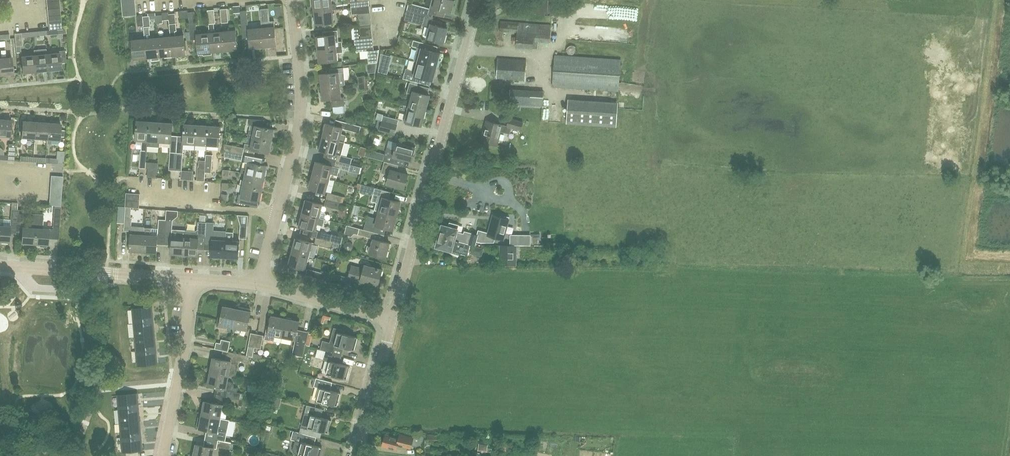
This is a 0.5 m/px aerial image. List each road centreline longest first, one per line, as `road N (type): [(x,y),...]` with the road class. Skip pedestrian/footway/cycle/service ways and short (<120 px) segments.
road 1 (residential): [(391,321),(477,0)]
road 2 (residential): [(261,285),(302,120),(292,0)]
road 3 (residential): [(193,278),(0,266)]
road 4 (residential): [(164,455),(193,278)]
road 5 (residential): [(355,455),(391,321)]
road 6 (residential): [(391,321),(261,285)]

